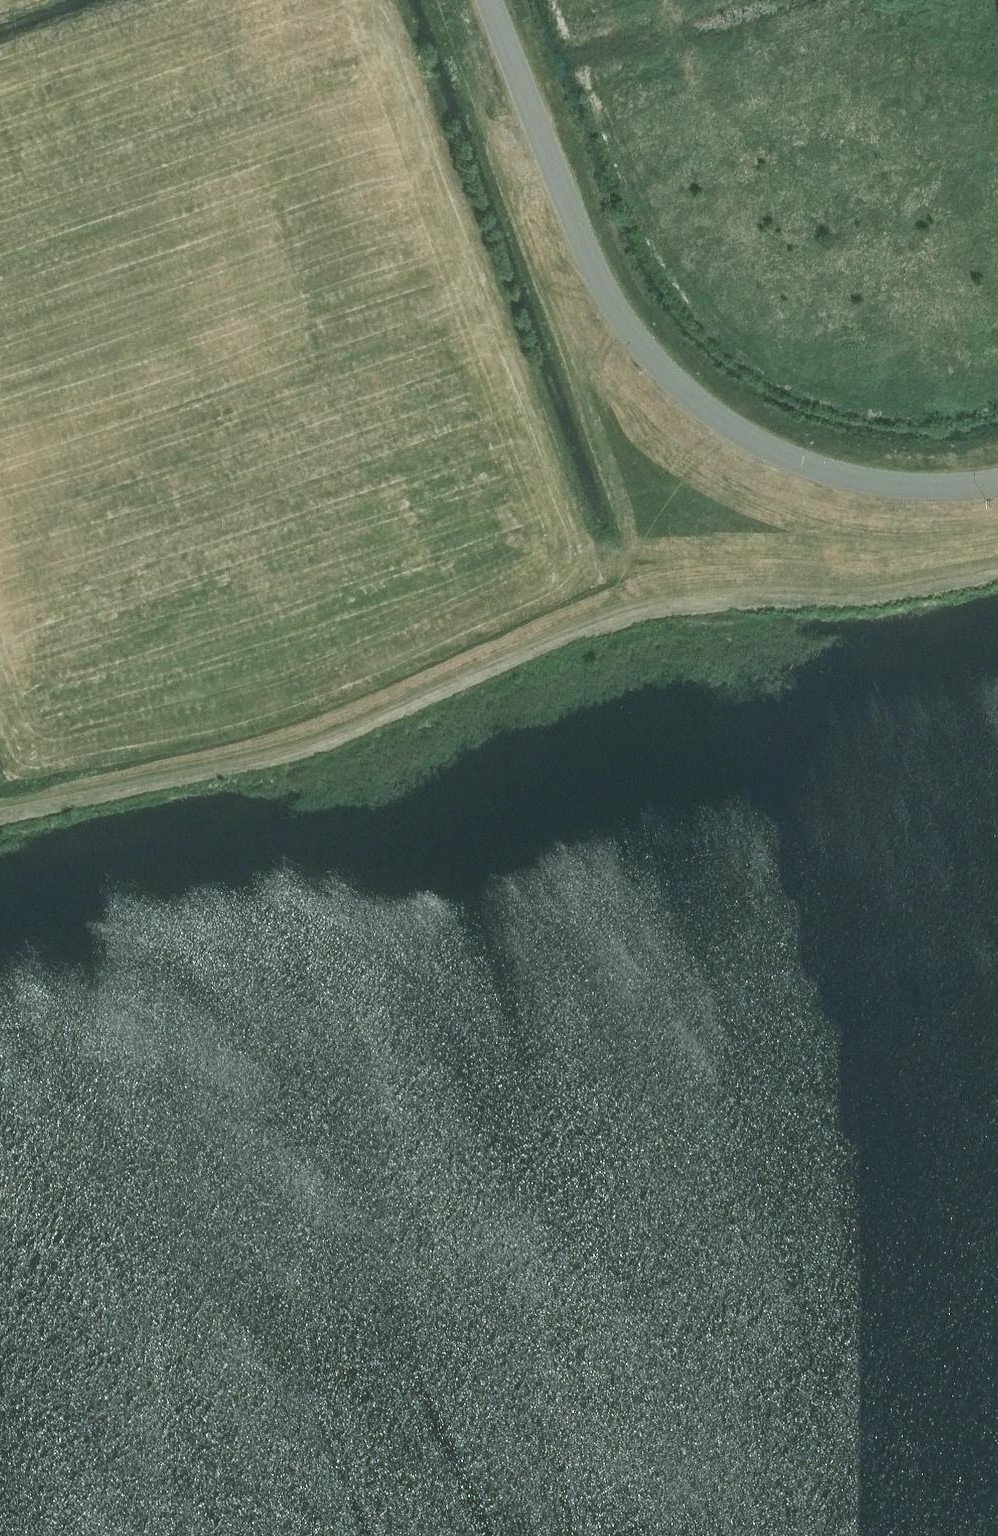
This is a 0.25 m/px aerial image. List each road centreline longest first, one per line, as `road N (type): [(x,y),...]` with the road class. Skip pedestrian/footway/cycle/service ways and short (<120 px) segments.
road 1 (tertiary): [(492,0),(587,256),(622,322),(670,379),(728,425),(828,471),(899,485),(997,481)]

